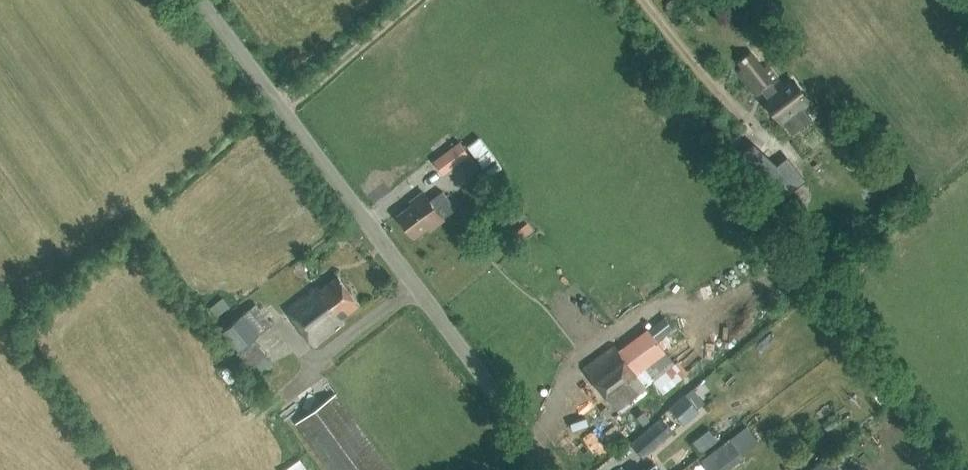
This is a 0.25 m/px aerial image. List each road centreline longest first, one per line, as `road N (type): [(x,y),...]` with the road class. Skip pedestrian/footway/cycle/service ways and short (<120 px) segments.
road 1 (unclassified): [(548,469),(195,0)]

